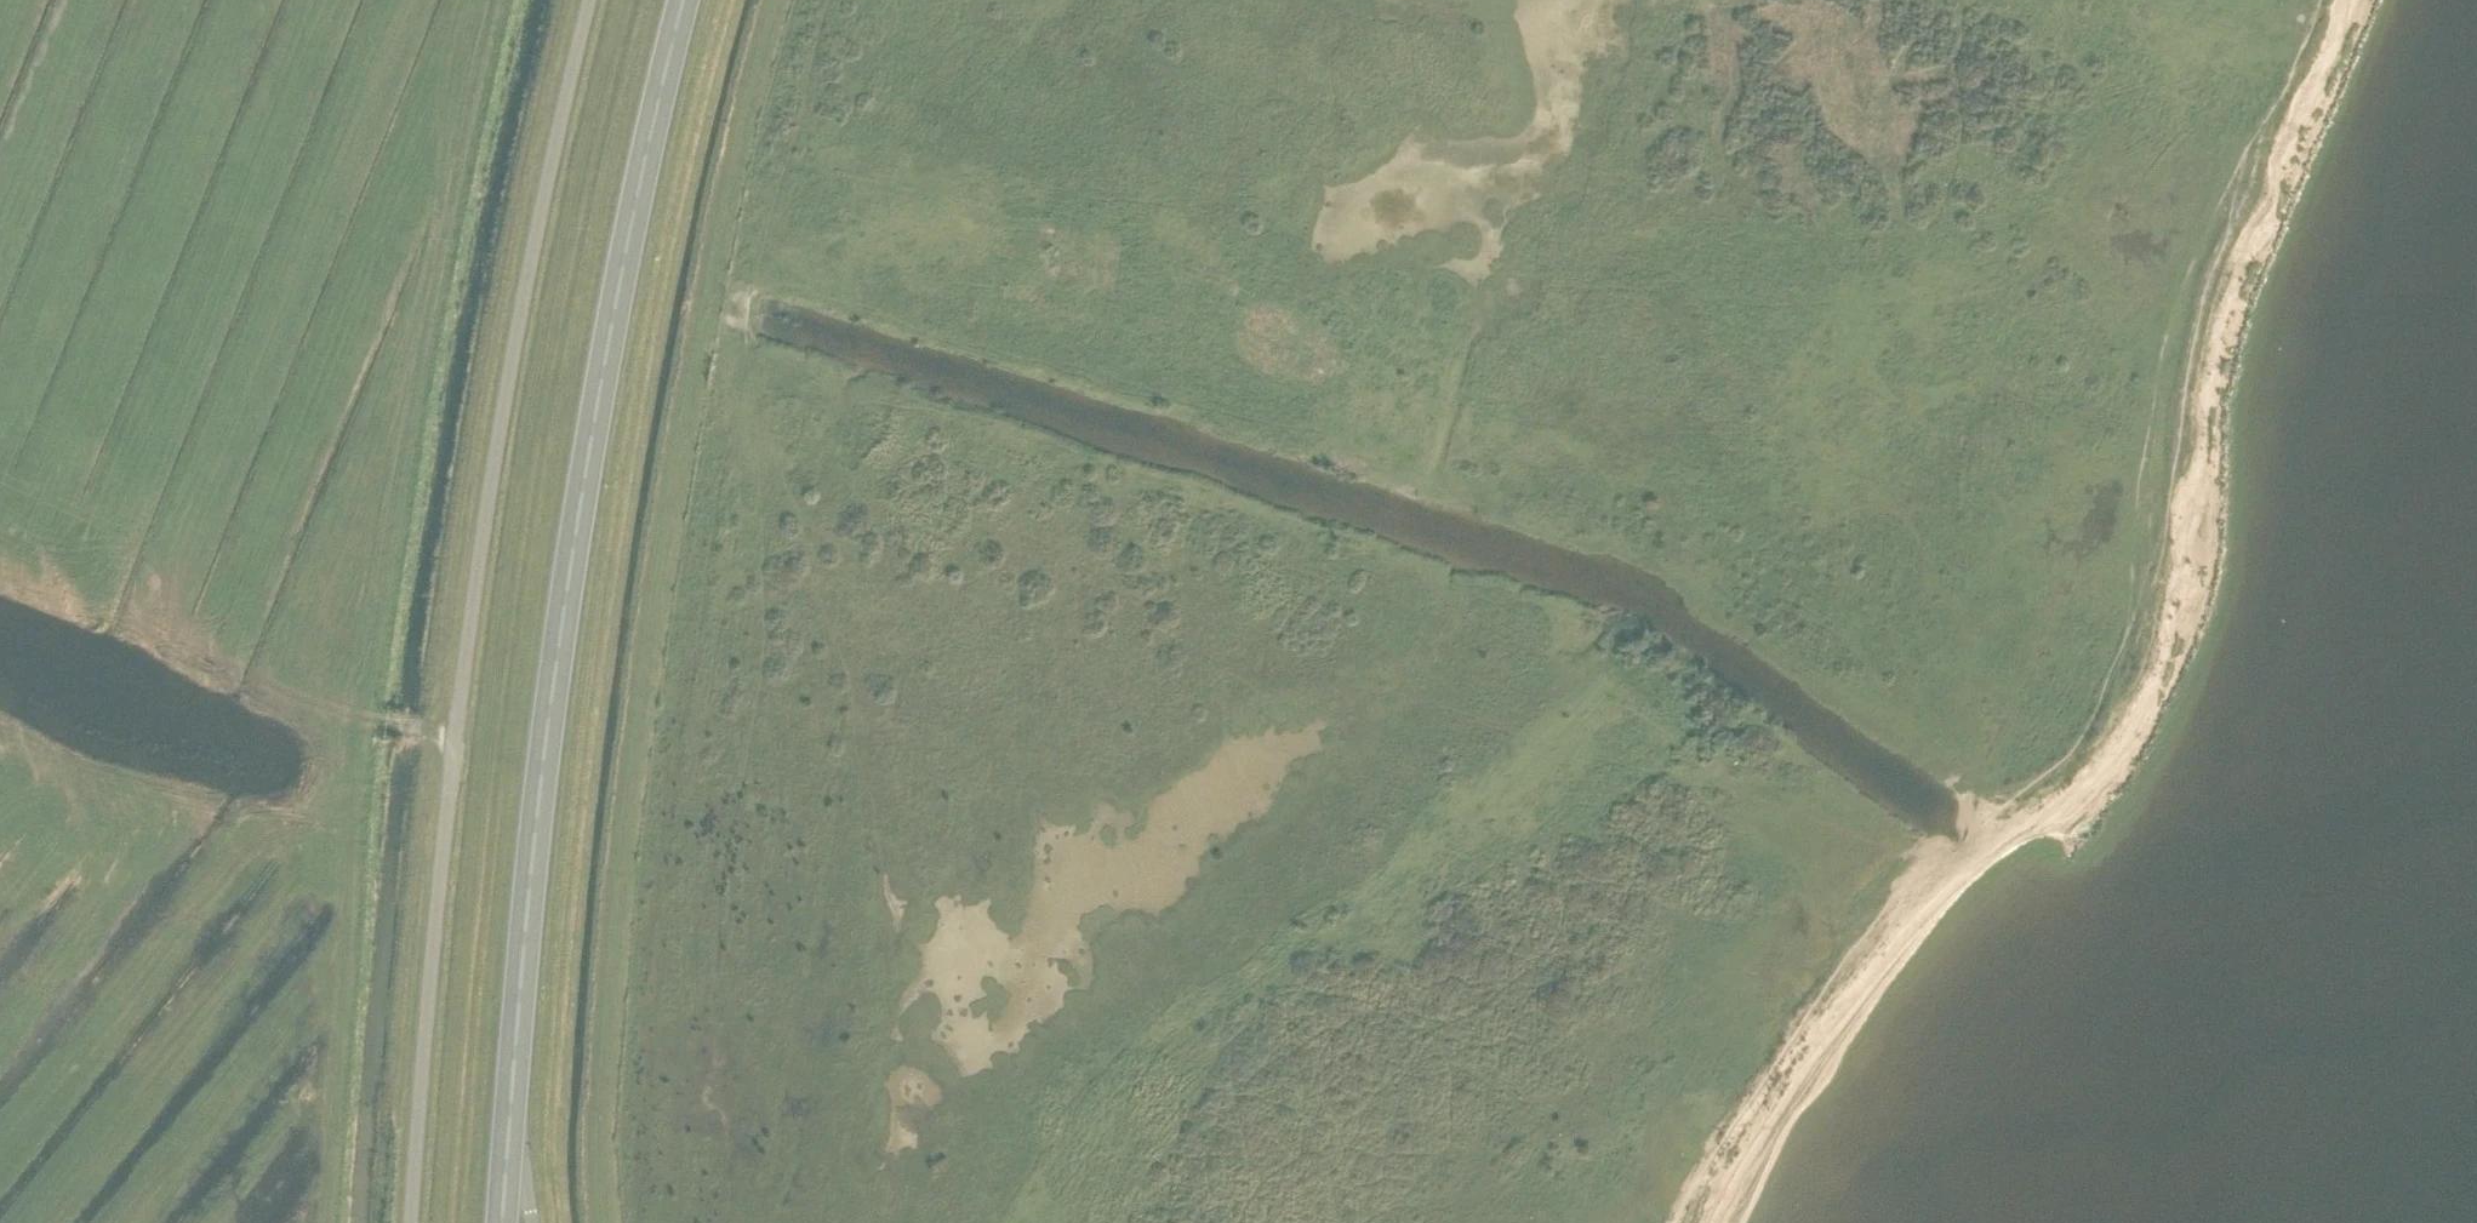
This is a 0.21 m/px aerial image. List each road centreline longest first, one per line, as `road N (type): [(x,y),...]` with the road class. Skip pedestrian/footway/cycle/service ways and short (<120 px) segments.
road 1 (trunk): [(501,1222),(538,796),(574,525),(682,0)]
road 2 (unclassified): [(410,1222),(431,934),(474,577),(528,265),(587,0)]

